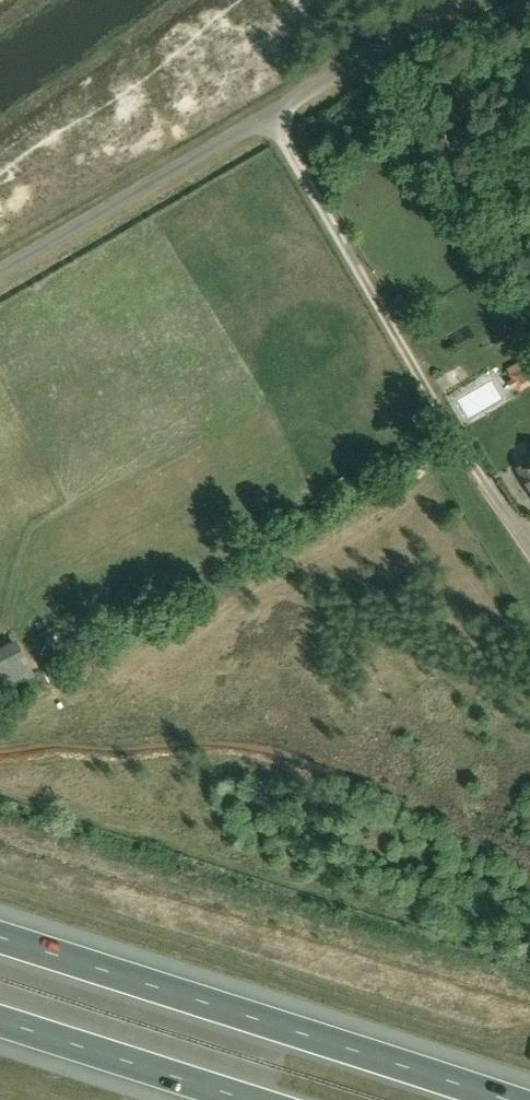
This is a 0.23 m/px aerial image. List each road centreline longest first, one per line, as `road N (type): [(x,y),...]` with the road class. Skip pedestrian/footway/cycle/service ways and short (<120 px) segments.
road 1 (unclassified): [(0,274),(483,0)]
road 2 (motorway): [(508,1099),(0,936)]
road 3 (track): [(273,116),(441,411),(529,543)]
road 4 (motorway): [(0,1021),(248,1099)]

